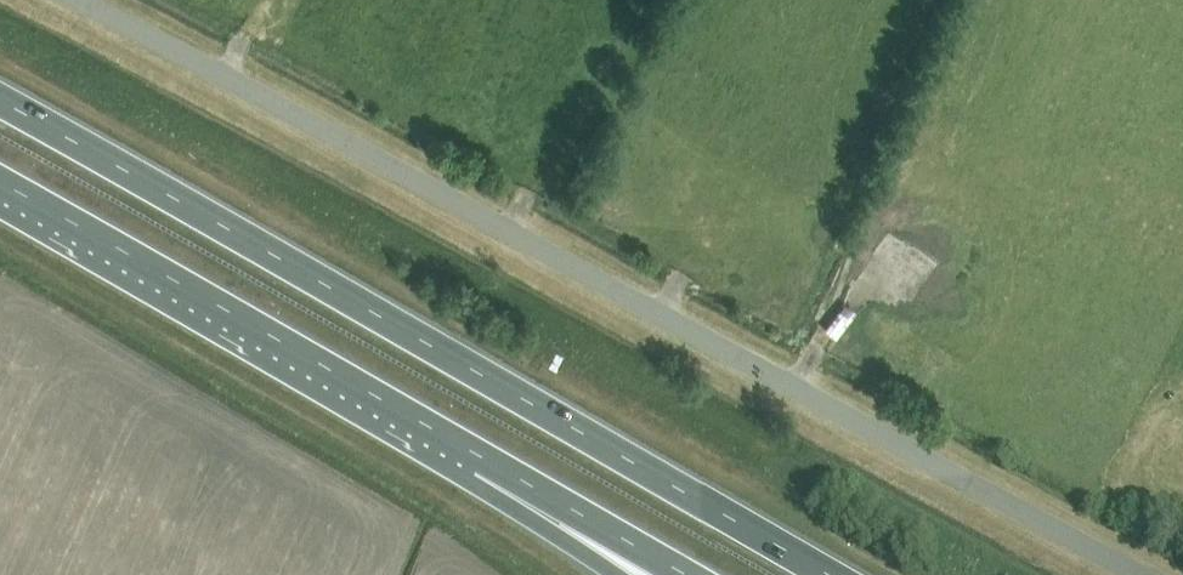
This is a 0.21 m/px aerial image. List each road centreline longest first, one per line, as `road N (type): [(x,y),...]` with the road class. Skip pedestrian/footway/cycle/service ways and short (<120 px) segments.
road 1 (unclassified): [(1135,574),(74,0)]
road 2 (trunk): [(826,574),(0,100)]
road 3 (trunk): [(0,181),(484,457)]
road 4 (trunk): [(484,457),(687,574)]
road 5 (trunk): [(484,457),(627,574)]

